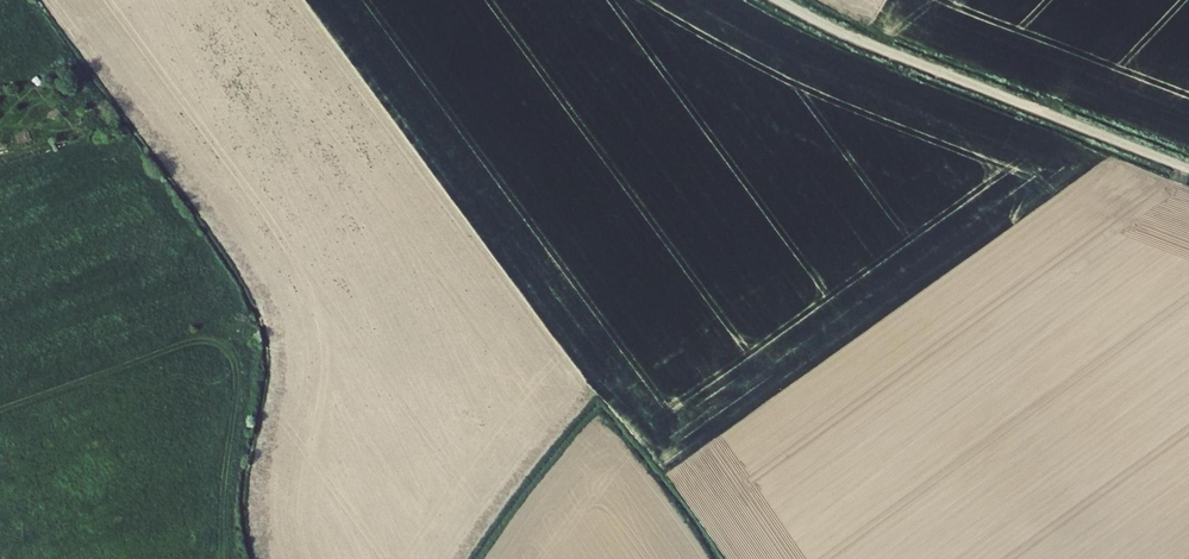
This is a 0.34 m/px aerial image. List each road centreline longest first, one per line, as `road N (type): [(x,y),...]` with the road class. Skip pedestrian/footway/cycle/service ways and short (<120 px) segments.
road 1 (unclassified): [(1188,169),(849,36),(780,0)]
road 2 (track): [(467,558),(549,445),(590,409)]

